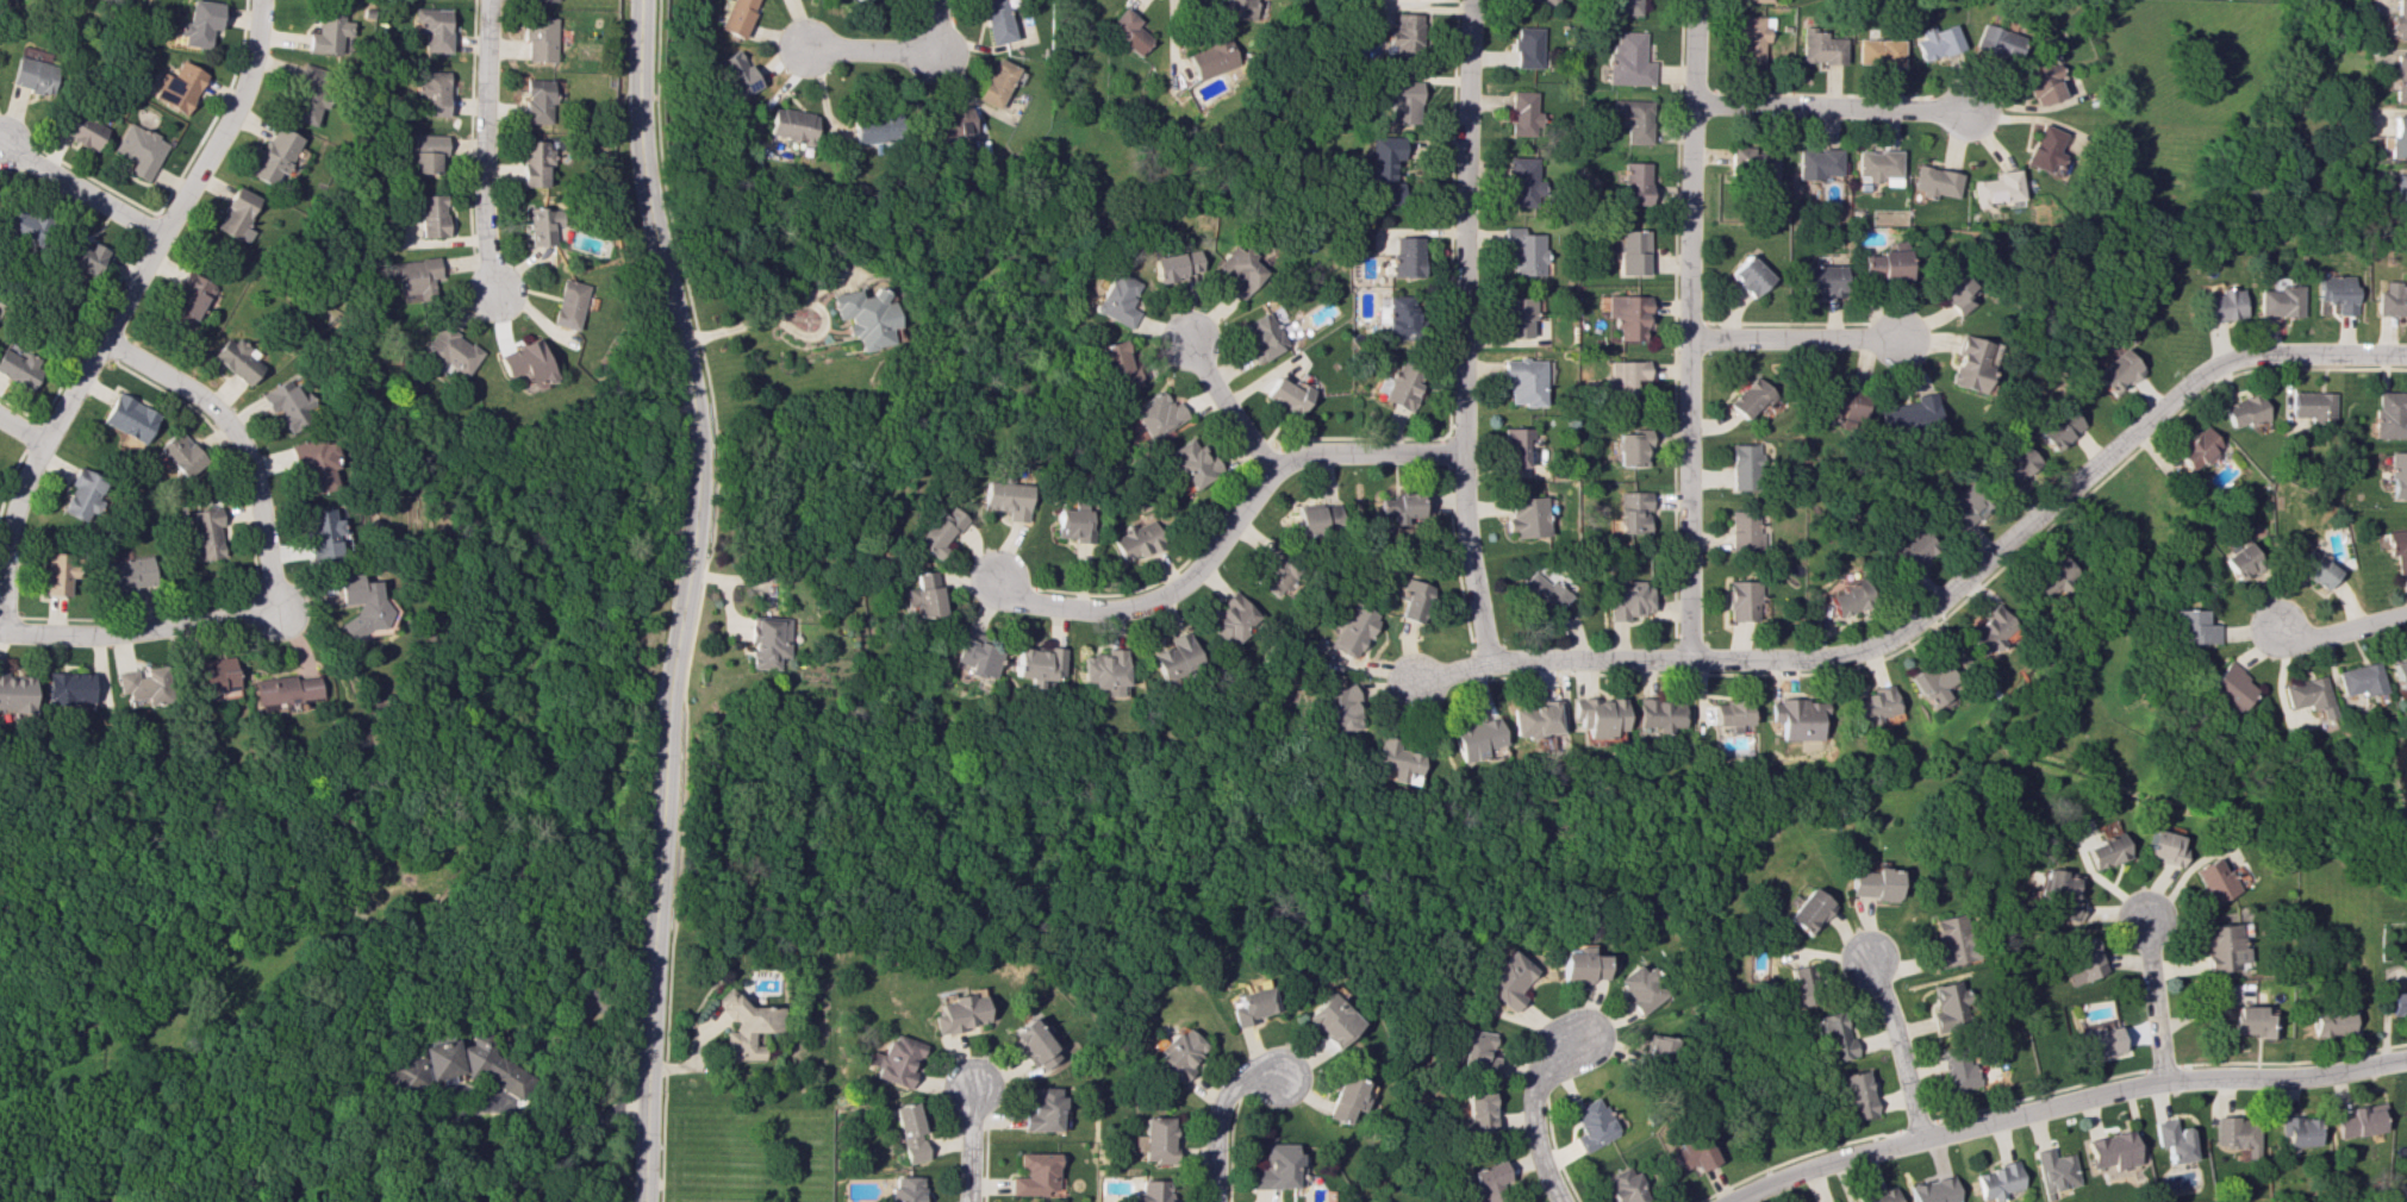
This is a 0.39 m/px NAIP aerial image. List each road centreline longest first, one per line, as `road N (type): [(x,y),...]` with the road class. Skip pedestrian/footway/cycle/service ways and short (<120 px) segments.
road 1 (residential): [(2406,356),(2257,353),(2216,365),(1889,640),(1860,652),(1488,664),(1411,682)]
road 2 (residential): [(638,0),(635,118),(644,219),(691,457),(684,574),(663,675),(646,1073)]
road 3 (residential): [(2406,1061),(2311,1077),(2164,1082),(1796,1170),(1729,1201)]
road 4 (residential): [(260,0),(252,58),(231,113),(19,493),(5,552),(0,632)]
road 5 (residential): [(1470,0),(1461,452),(1468,568),(1488,664)]
road 6 (residential): [(1696,0),(1688,659)]
road 7 (residential): [(1461,452),(1295,456),(1272,467),(1193,571),(1172,589),(1116,609),(1023,601),(996,580)]
road 8 (residential): [(101,342),(194,393),(237,443),(251,470),(267,582),(262,601),(275,613)]
road 9 (residential): [(488,0),(481,220),(493,290)]
road 10 (residential): [(1970,111),(1692,106)]
road 11 (residential): [(262,601),(244,614),(92,637),(0,632)]
road 12 (residential): [(1688,339),(1901,338)]
road 13 (residential): [(1918,1139),(1865,957)]
road 14 (residential): [(1559,1201),(1532,1141),(1529,1107),(1541,1066),(1576,1037)]
road 15 (residential): [(161,237),(1,144)]
road 16 (residential): [(1209,1201),(1209,1129),(1221,1091),(1240,1077),(1276,1072)]
road 17 (residential): [(2164,1082),(2145,915)]
road 18 (residential): [(929,0),(928,35),(916,52),(811,50)]
road 19 (residential): [(1272,467),(1231,420),(1191,344)]
road 20 (residential): [(2406,614),(2311,637),(2271,628)]
road 21 (residential): [(646,1073),(641,1201)]

